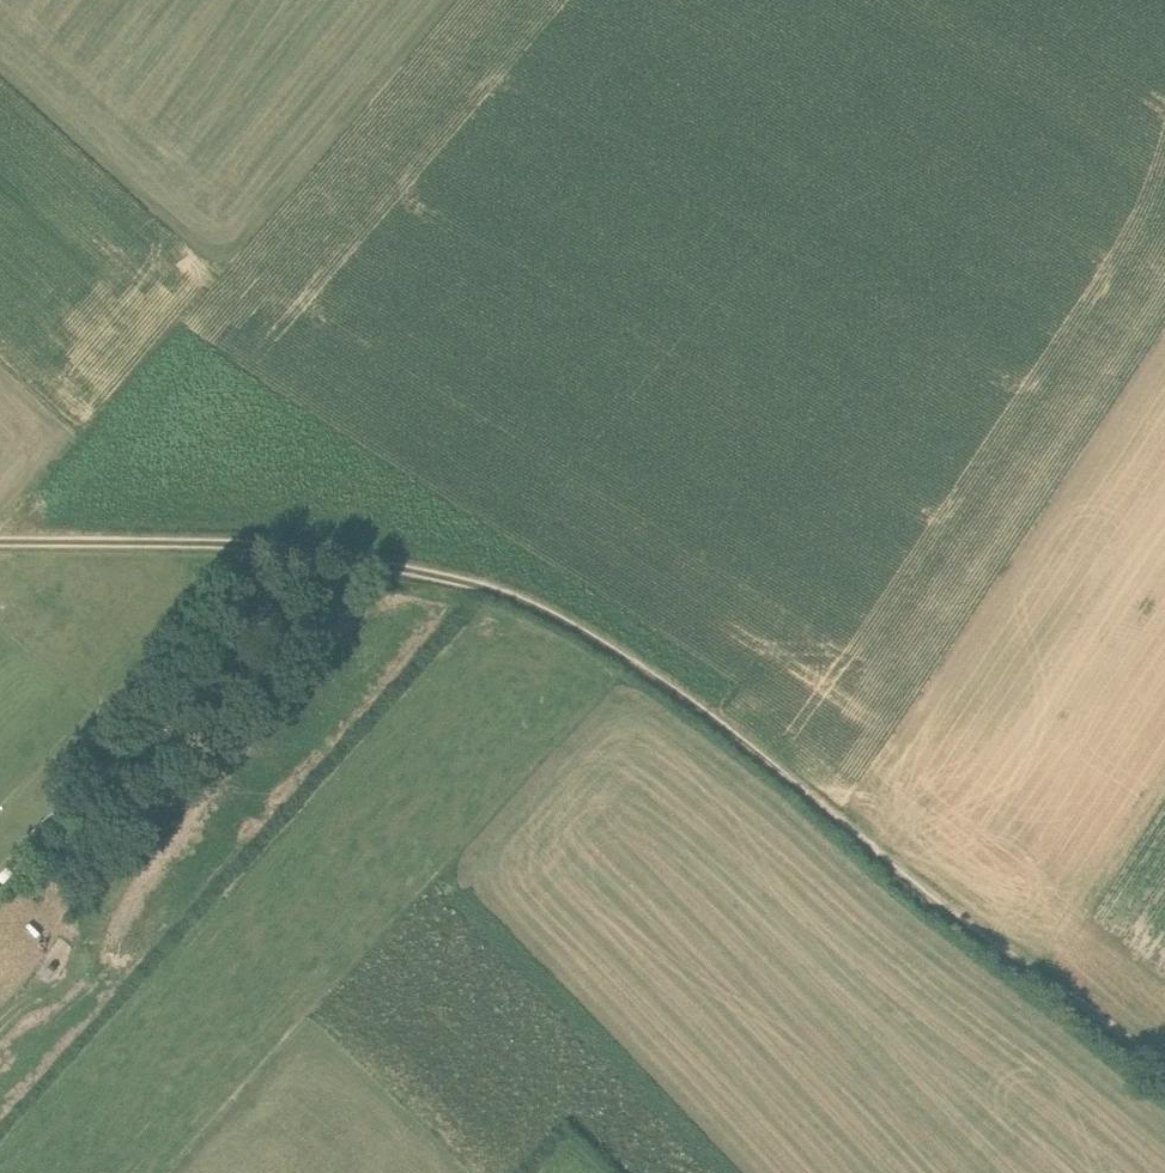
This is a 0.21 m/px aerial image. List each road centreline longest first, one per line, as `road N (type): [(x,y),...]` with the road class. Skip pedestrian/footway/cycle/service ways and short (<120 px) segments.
road 1 (track): [(1164,1079),(1094,1015),(956,922),(799,788),(555,616),(473,583),(259,546),(0,541)]

